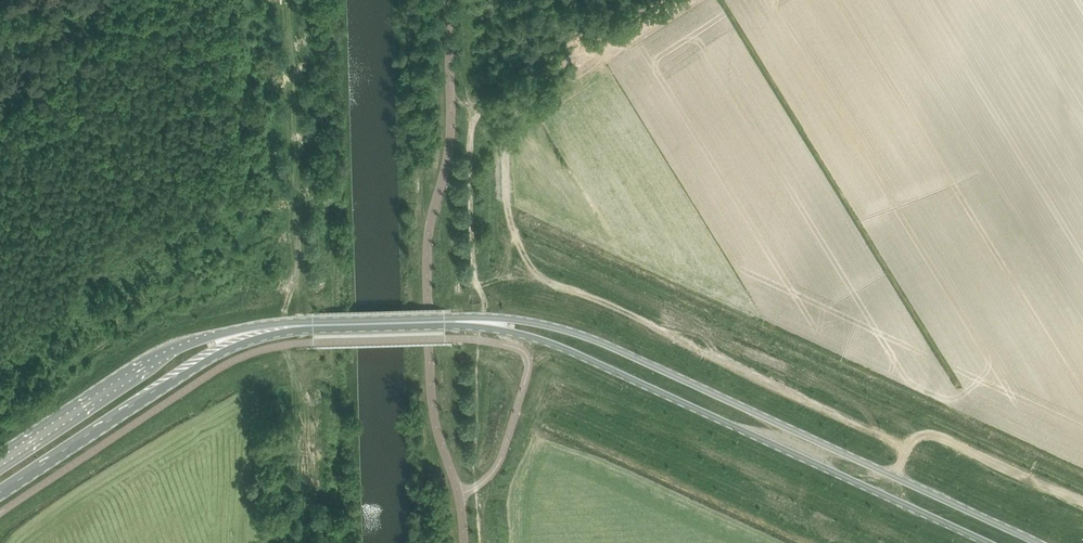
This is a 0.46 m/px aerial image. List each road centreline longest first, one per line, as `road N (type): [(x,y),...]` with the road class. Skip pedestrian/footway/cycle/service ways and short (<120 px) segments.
road 1 (tertiary): [(1041,542),(591,337),(518,319),(485,321)]
road 2 (tertiary): [(485,321),(592,359),(990,542)]
road 3 (tertiary): [(0,492),(237,335)]
road 4 (tertiary): [(237,335),(175,346),(0,463)]
road 5 (tertiary): [(485,321),(237,335)]
road 6 (track): [(452,120),(654,0)]

